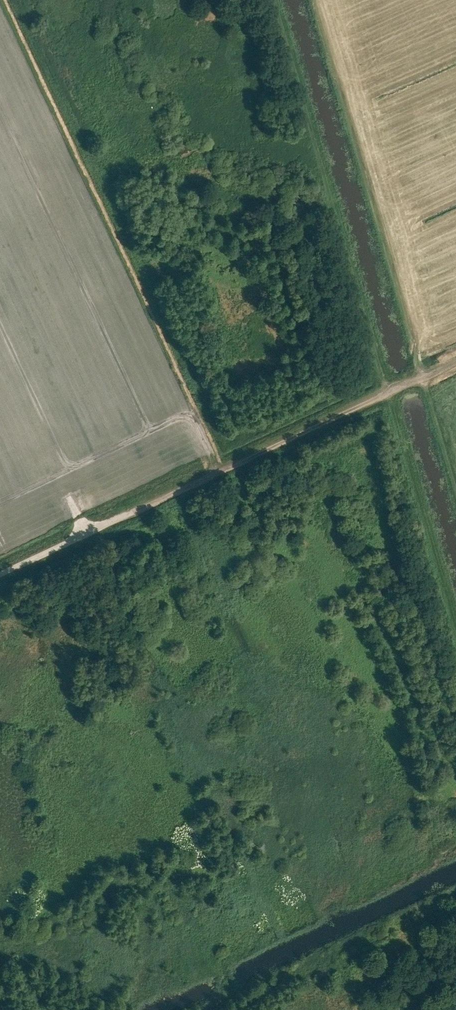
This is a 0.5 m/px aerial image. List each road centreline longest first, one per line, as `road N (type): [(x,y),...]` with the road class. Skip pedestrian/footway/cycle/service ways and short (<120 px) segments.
road 1 (track): [(389,391),(274,0)]
road 2 (track): [(132,512),(389,391)]
road 3 (unclassified): [(0,574),(132,512)]
road 4 (track): [(421,376),(455,498)]

